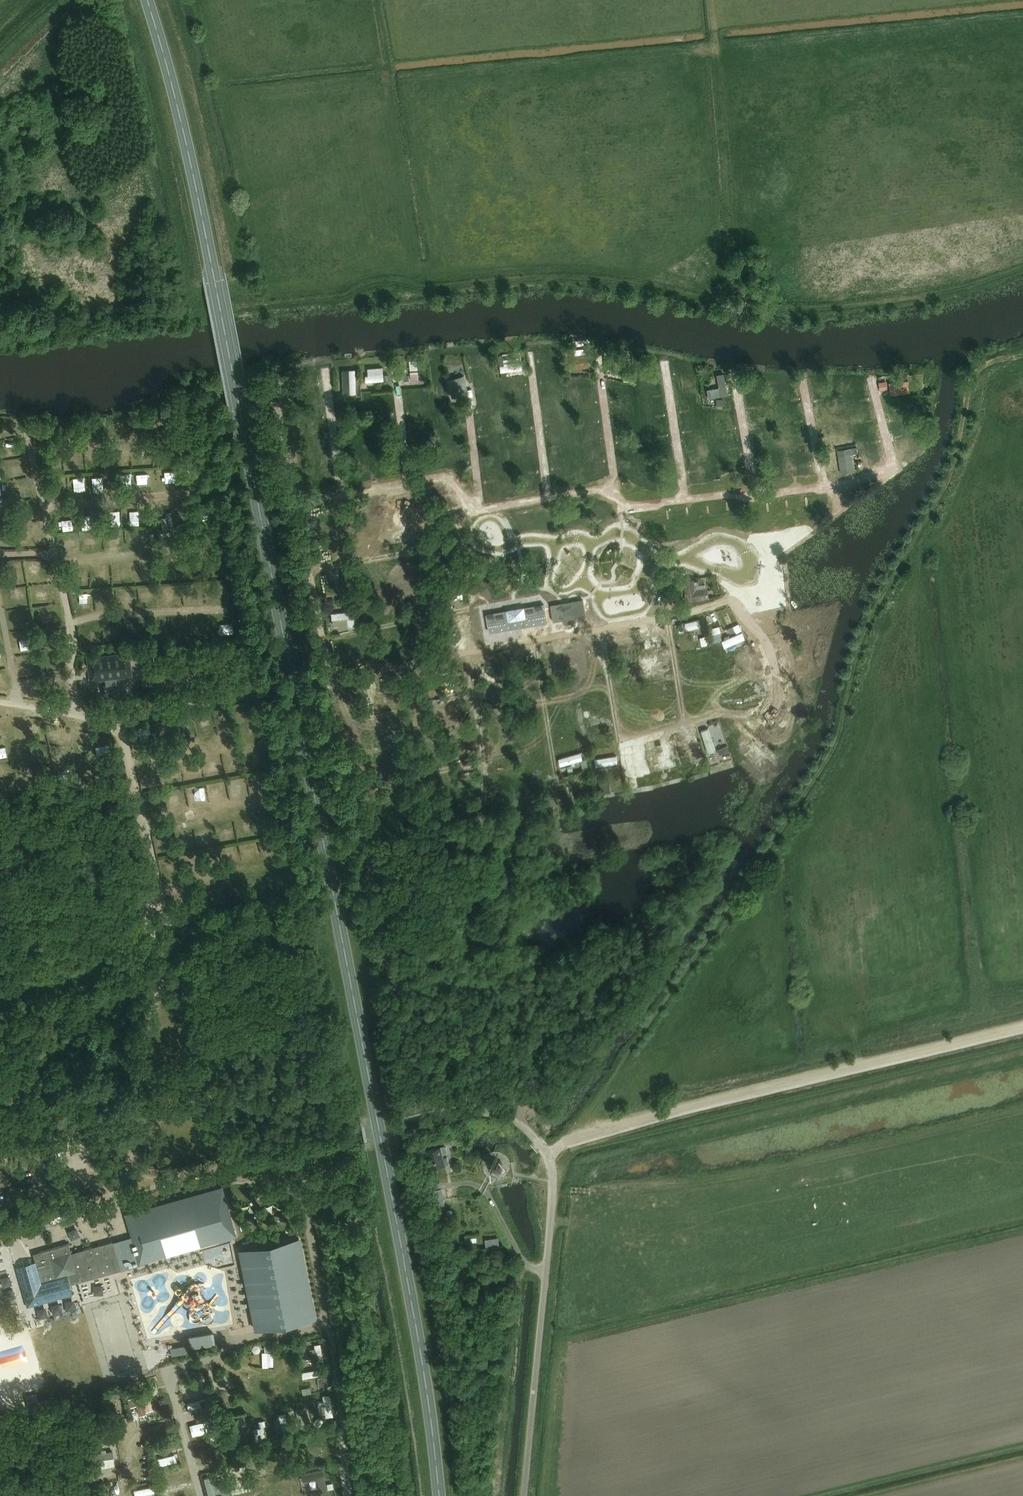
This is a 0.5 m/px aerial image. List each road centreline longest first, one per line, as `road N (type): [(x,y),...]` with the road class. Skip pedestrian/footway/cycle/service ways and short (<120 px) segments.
road 1 (trunk): [(437,1495),(375,1104),(219,319),(141,0)]
road 2 (track): [(1022,1026),(576,1138)]
road 3 (unclassified): [(525,1495),(553,1195),(549,1156)]
road 4 (unclassified): [(0,1231),(114,1198),(118,1180)]

